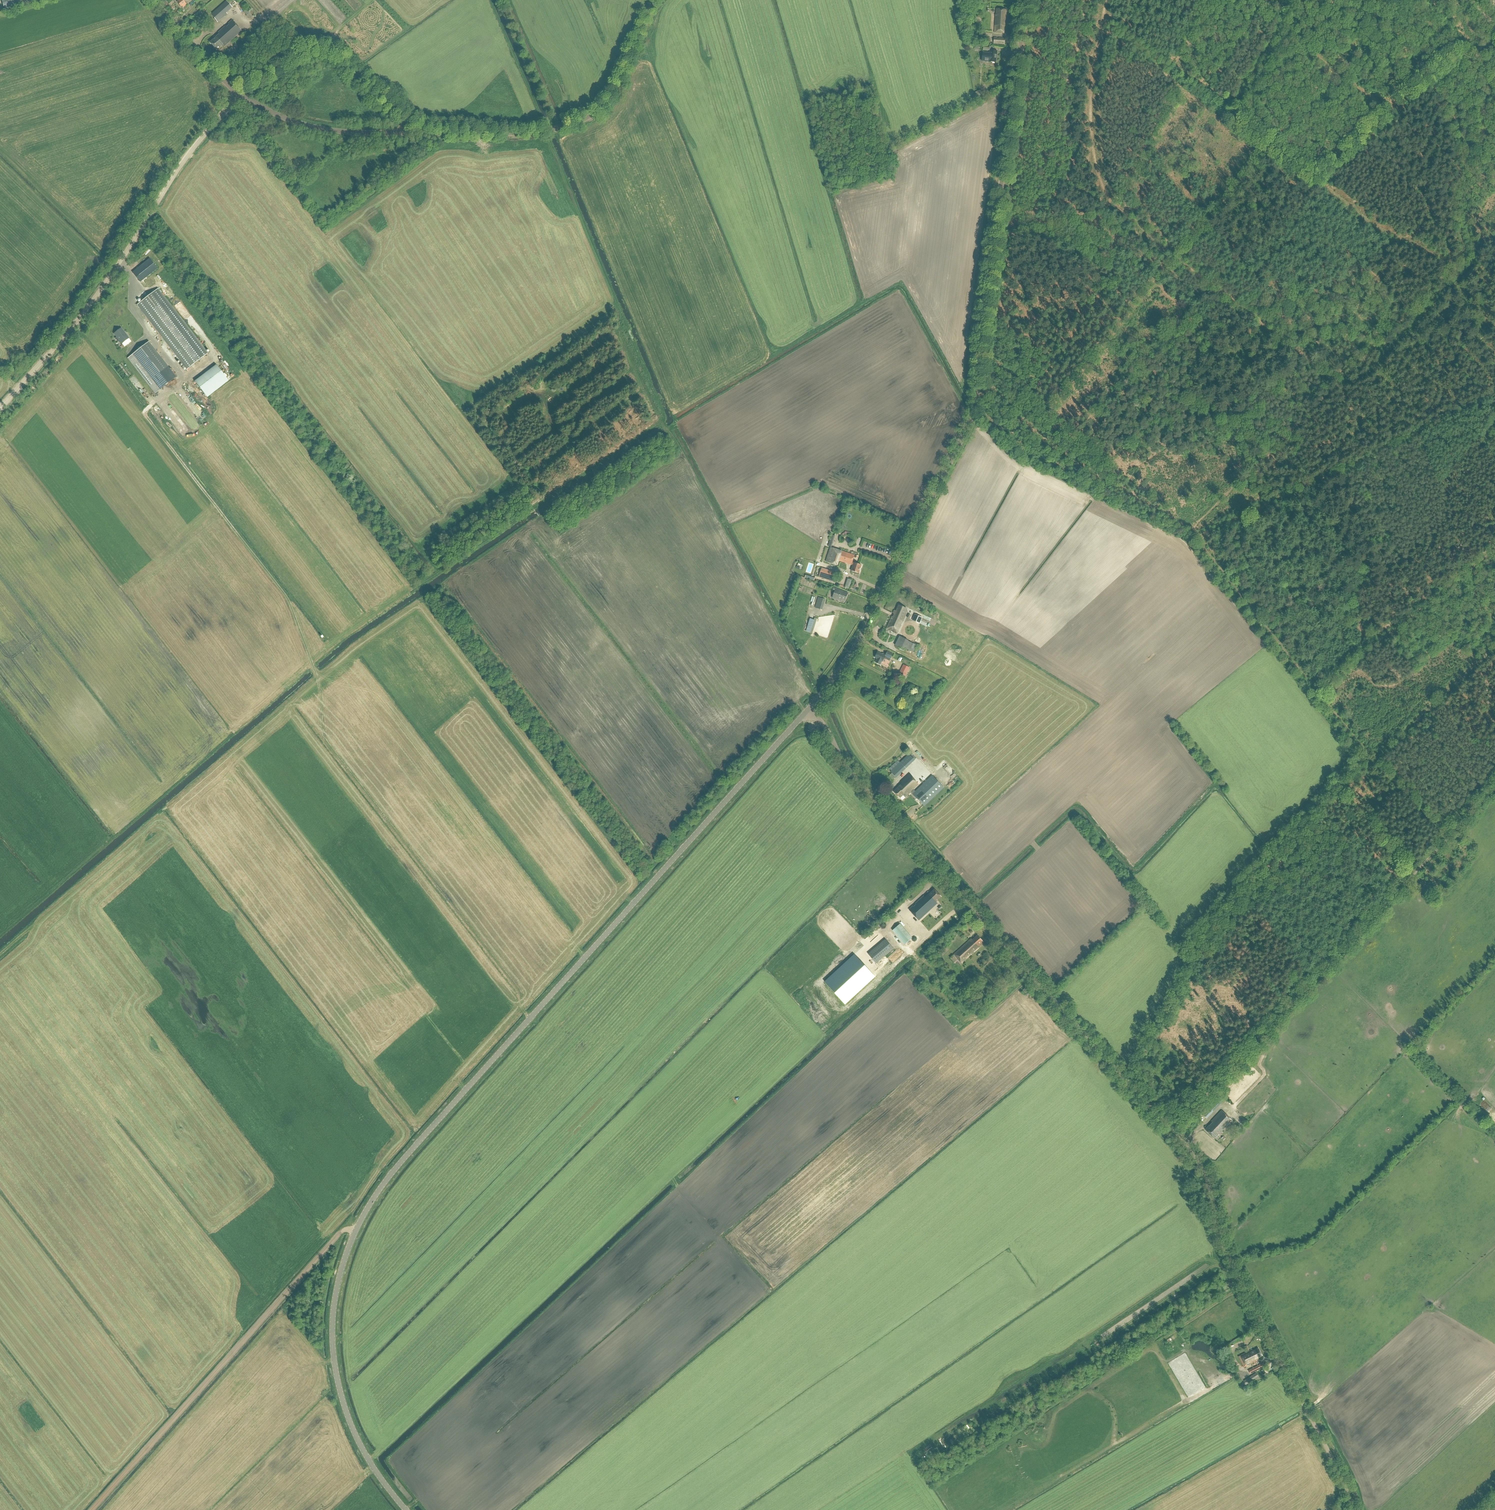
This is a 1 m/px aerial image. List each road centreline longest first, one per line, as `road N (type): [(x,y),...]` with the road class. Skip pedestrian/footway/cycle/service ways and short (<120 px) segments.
road 1 (tertiary): [(406,1509),(359,1444),(331,1349),(333,1298),(356,1229),(380,1188),(468,1084),(810,708)]
road 2 (unclassified): [(1353,1509),(1228,1254),(1198,1161),(870,795),(810,708)]
road 3 (track): [(0,939),(342,639),(661,420)]
road 4 (tertiary): [(810,708),(878,606),(974,410),(1026,0)]
road 5 (track): [(547,131),(658,414),(817,699)]
road 6 (tertiary): [(658,0),(606,101),(555,130),(327,131),(241,94)]
road 7 (track): [(1170,1130),(1494,789)]
road 8 (unclassified): [(0,409),(78,321),(187,155),(241,94)]
road 9 (track): [(356,1229),(331,1241),(90,1509)]
road 10 (track): [(403,133),(400,114),(334,49),(308,51),(253,86)]
road 11 (tertiary): [(241,94),(153,0)]

